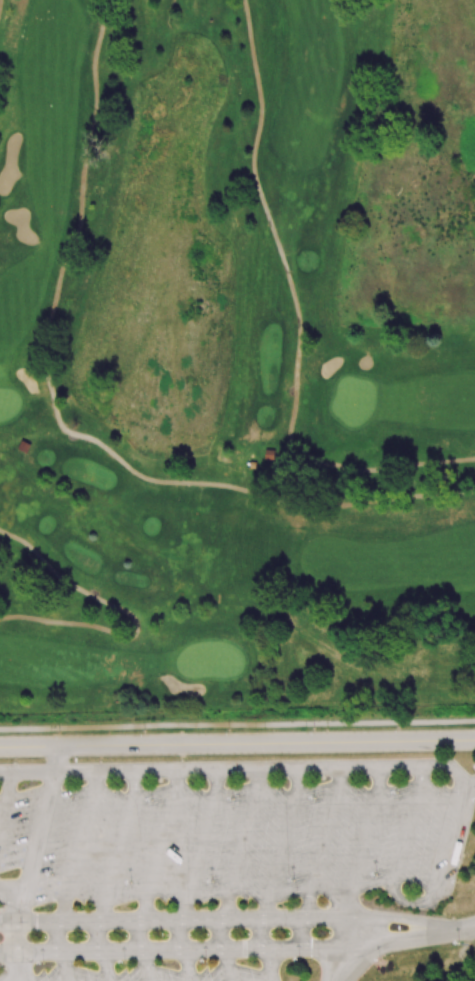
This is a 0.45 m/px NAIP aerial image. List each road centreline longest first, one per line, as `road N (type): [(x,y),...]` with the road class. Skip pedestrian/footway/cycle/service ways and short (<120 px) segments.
road 1 (residential): [(474,739),(0,746)]

